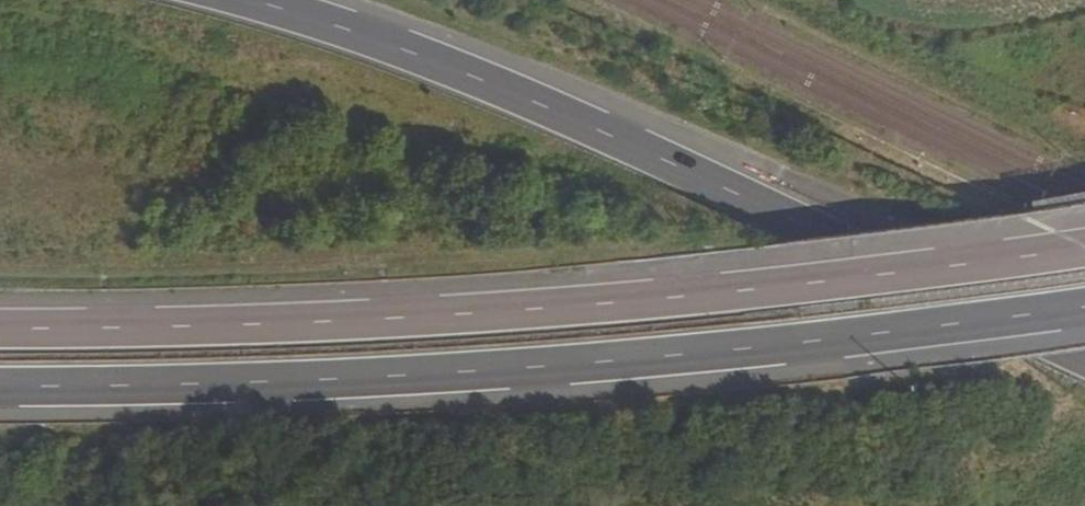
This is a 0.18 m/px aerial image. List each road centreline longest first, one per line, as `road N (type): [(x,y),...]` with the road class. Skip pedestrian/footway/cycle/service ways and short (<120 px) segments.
road 1 (motorway): [(1084,246),(713,294),(488,313),(0,326)]
road 2 (motorway): [(0,388),(541,371),(1084,309)]
road 3 (motorway): [(1084,354),(503,89),(251,0)]

